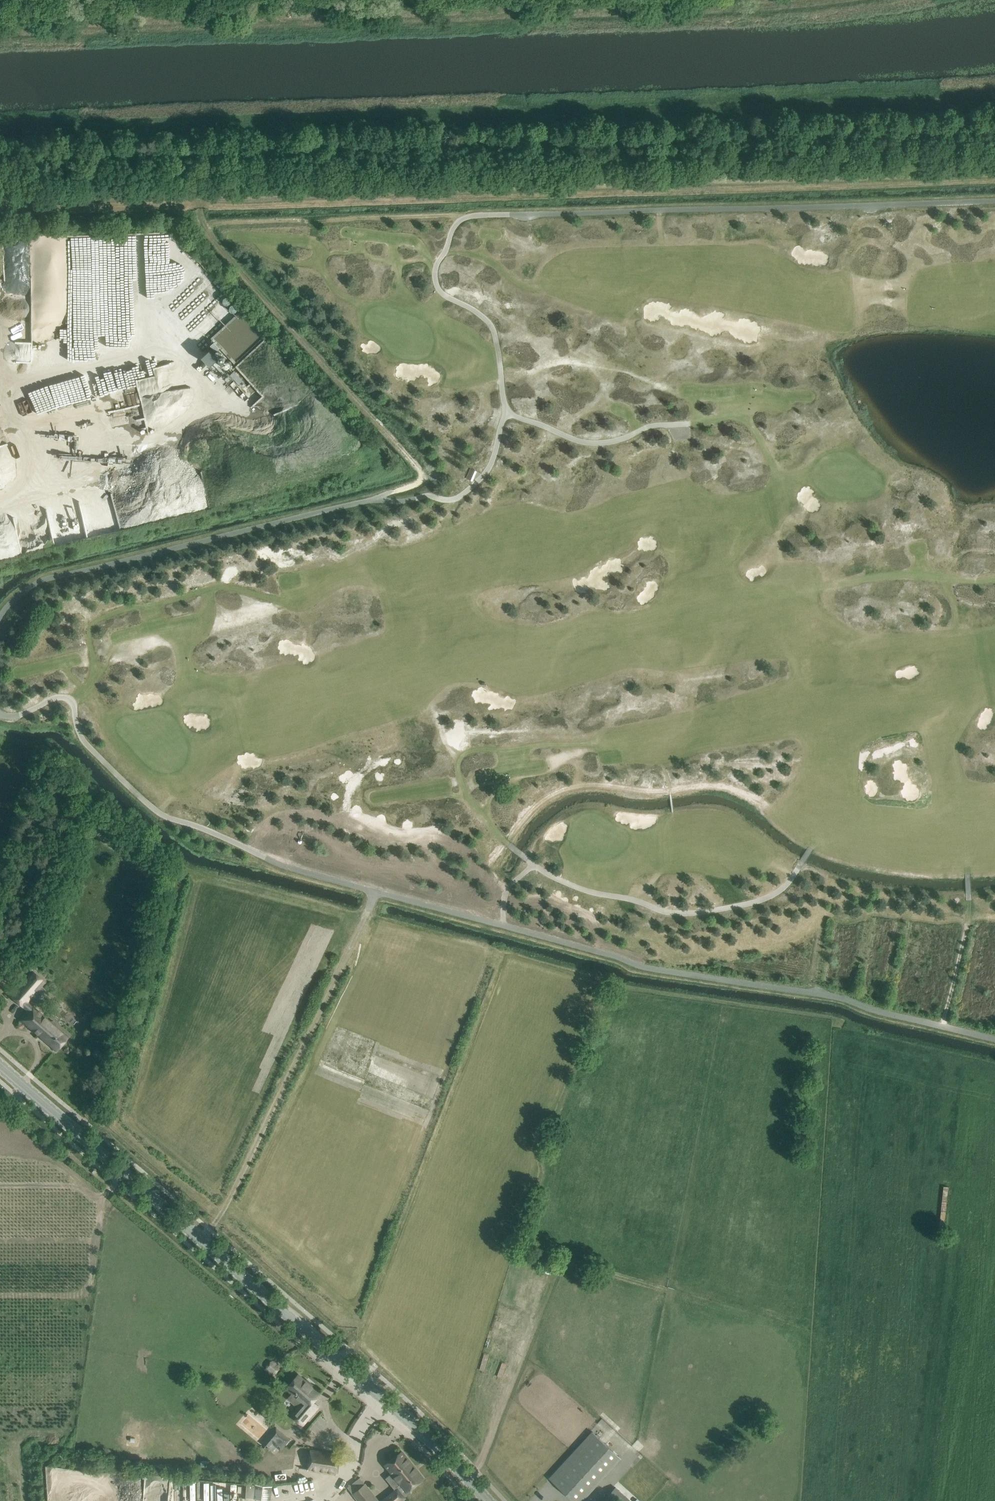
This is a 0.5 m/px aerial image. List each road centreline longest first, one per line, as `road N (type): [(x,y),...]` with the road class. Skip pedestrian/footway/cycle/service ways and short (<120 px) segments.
road 1 (secondary): [(488,1500),(411,1423),(0,1066)]
road 2 (track): [(203,1240),(375,891)]

